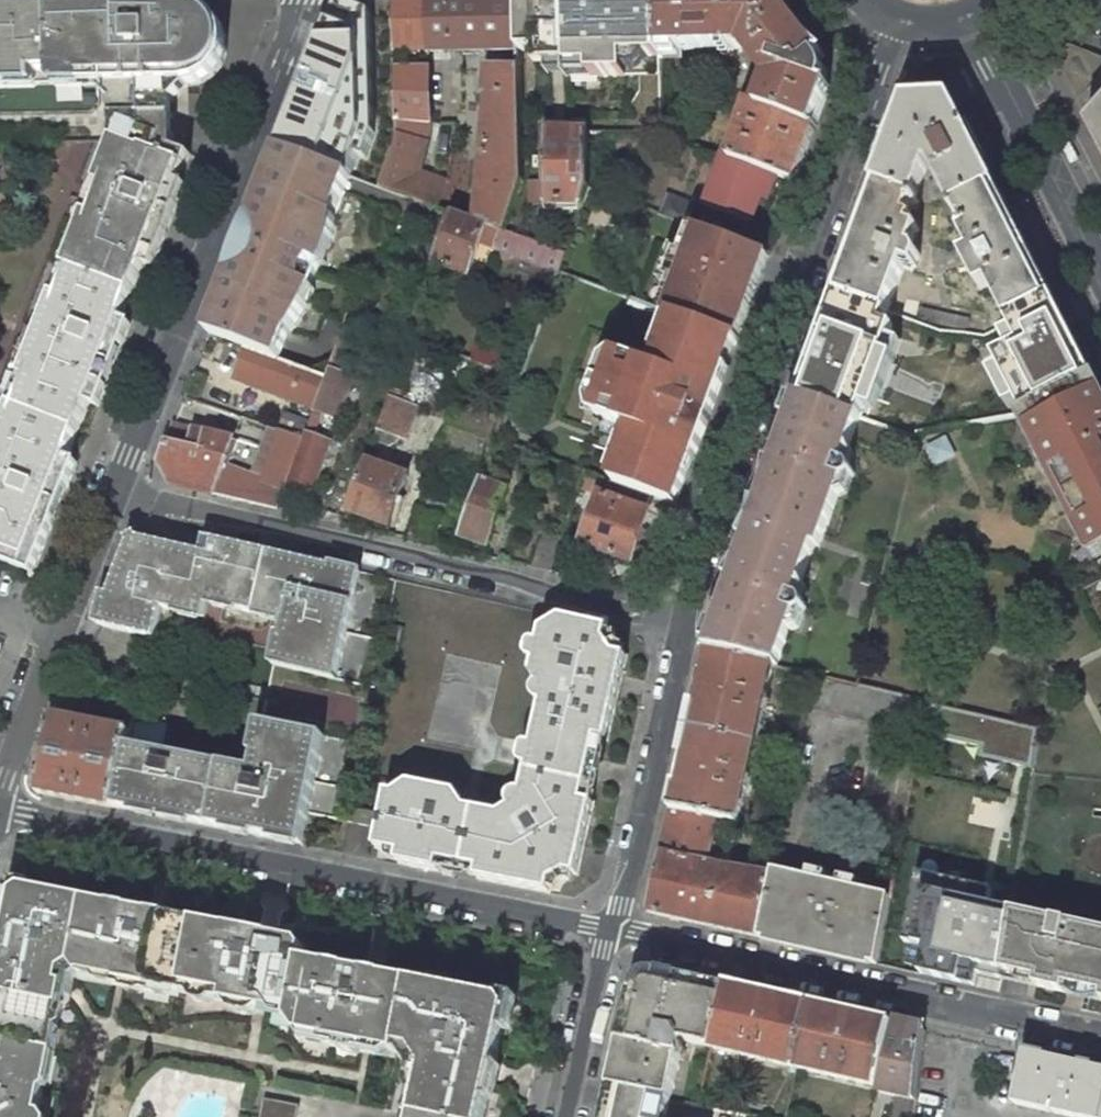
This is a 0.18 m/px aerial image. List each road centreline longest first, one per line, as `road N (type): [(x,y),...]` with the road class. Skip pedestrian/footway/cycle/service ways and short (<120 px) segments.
road 1 (residential): [(682,638),(899,23)]
road 2 (residential): [(611,928),(0,810)]
road 3 (residential): [(106,507),(682,638)]
road 4 (residential): [(106,507),(306,0)]
road 5 (residential): [(1100,1039),(611,928)]
road 6 (residential): [(0,789),(106,507)]
road 7 (residential): [(611,928),(637,863),(682,638)]
road 8 (tertiary): [(1100,269),(973,20)]
road 9 (residential): [(570,1116),(611,928)]

